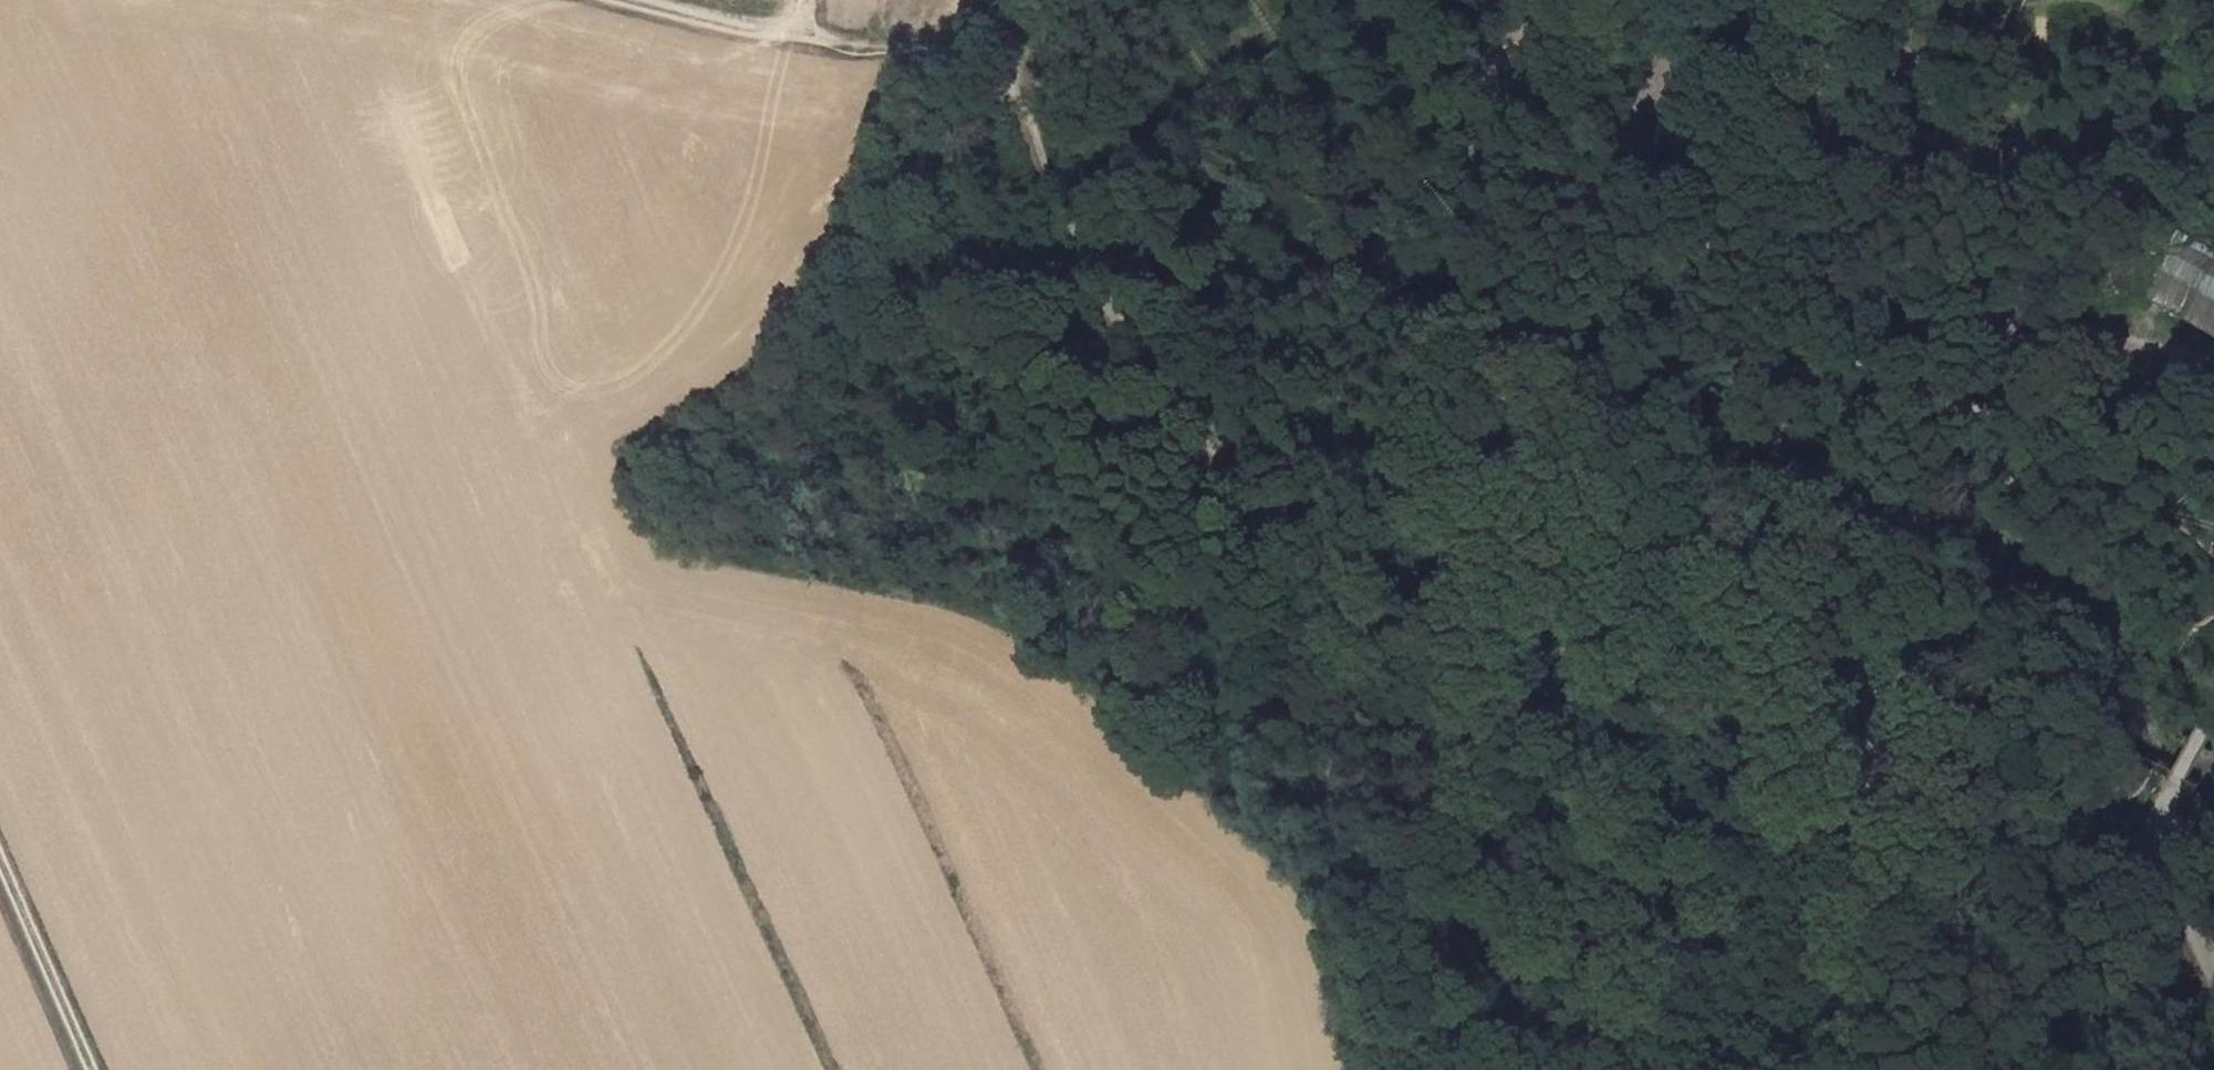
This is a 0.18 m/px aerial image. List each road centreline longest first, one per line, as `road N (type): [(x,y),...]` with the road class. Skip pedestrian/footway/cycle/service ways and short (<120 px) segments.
road 1 (track): [(2213,118),(2086,136),(1960,179),(1897,210),(1882,249),(1885,293),(1922,328),(2077,394),(2155,394),(2213,414)]
road 2 (track): [(2213,705),(2153,829),(2213,982)]
road 3 (track): [(638,0),(809,34),(909,41)]
road 4 (track): [(89,1069),(0,870)]

